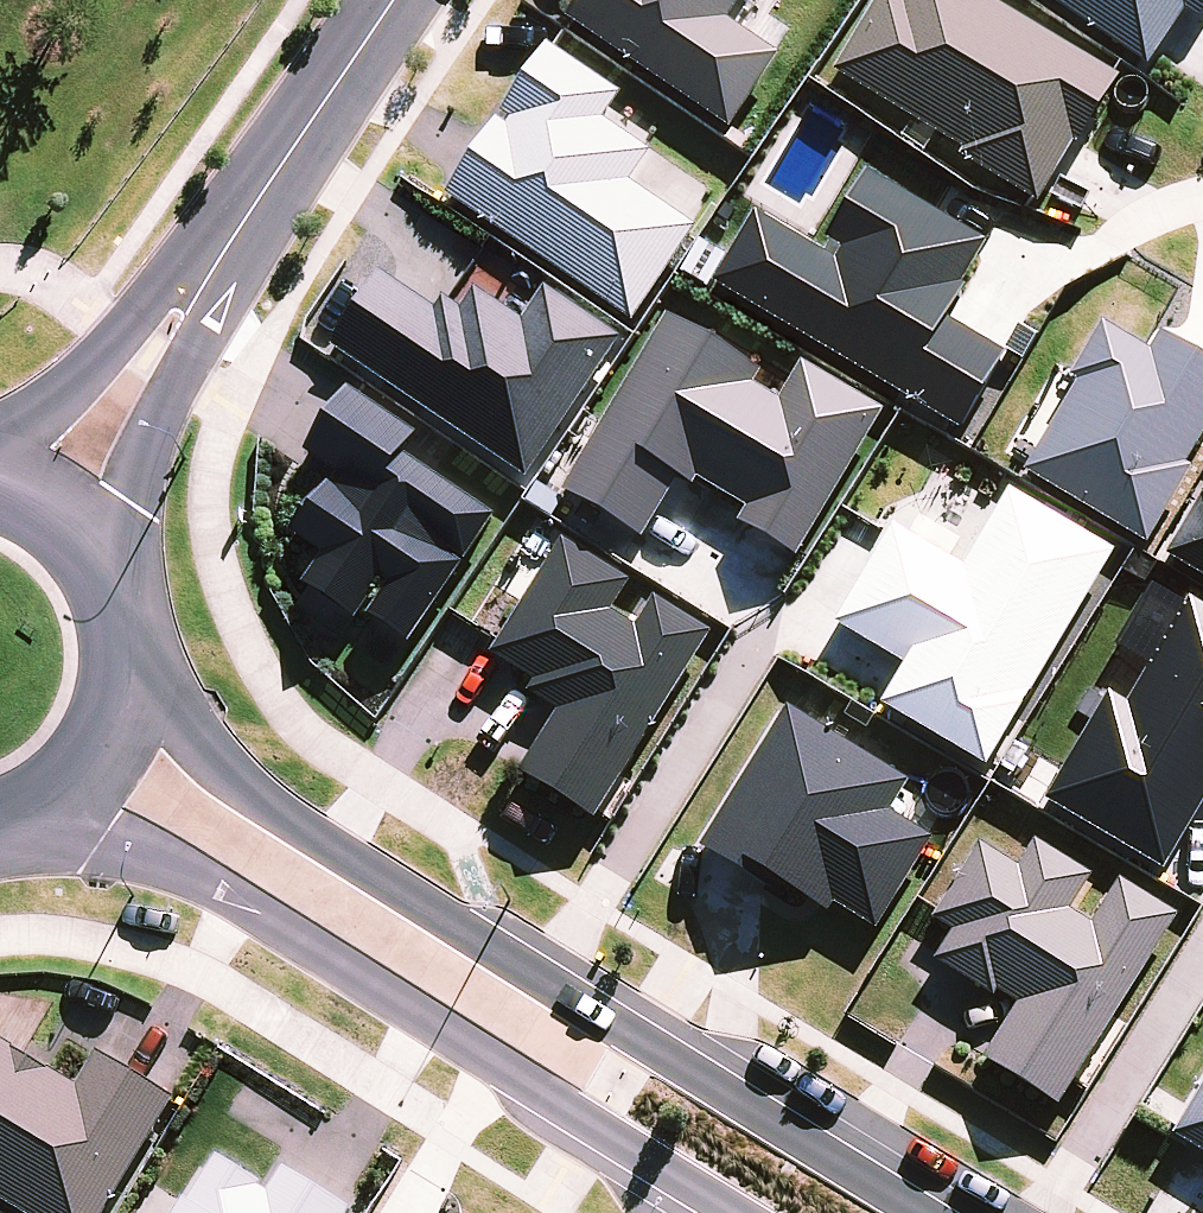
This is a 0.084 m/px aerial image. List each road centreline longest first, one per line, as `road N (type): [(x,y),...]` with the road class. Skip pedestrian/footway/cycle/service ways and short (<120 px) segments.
road 1 (tertiary): [(126,636),(179,718),(283,812),(925,1212)]
road 2 (tertiary): [(749,1212),(225,895),(33,811)]
road 3 (residential): [(216,261),(207,326),(127,500),(105,570)]
road 4 (residential): [(216,261),(393,0)]
road 5 (residential): [(0,453),(157,299),(216,261)]
road 6 (tertiary): [(126,636),(123,688),(106,737),(75,779),(33,811)]
road 7 (tertiary): [(0,486),(72,526),(105,570)]

